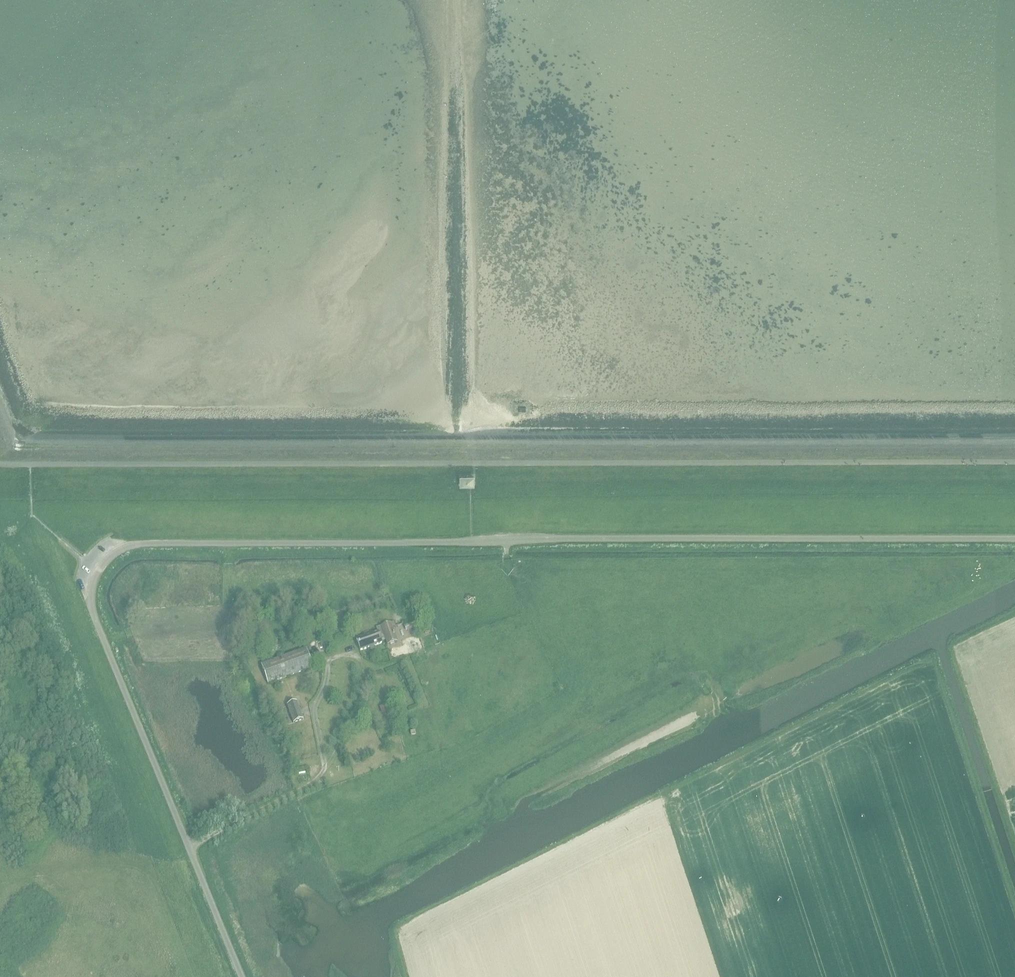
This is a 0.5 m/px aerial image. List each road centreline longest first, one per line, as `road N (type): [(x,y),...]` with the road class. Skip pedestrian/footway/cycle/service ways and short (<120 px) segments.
road 1 (unclassified): [(1014,537),(150,542),(114,552),(91,584),(94,612),(242,976)]

